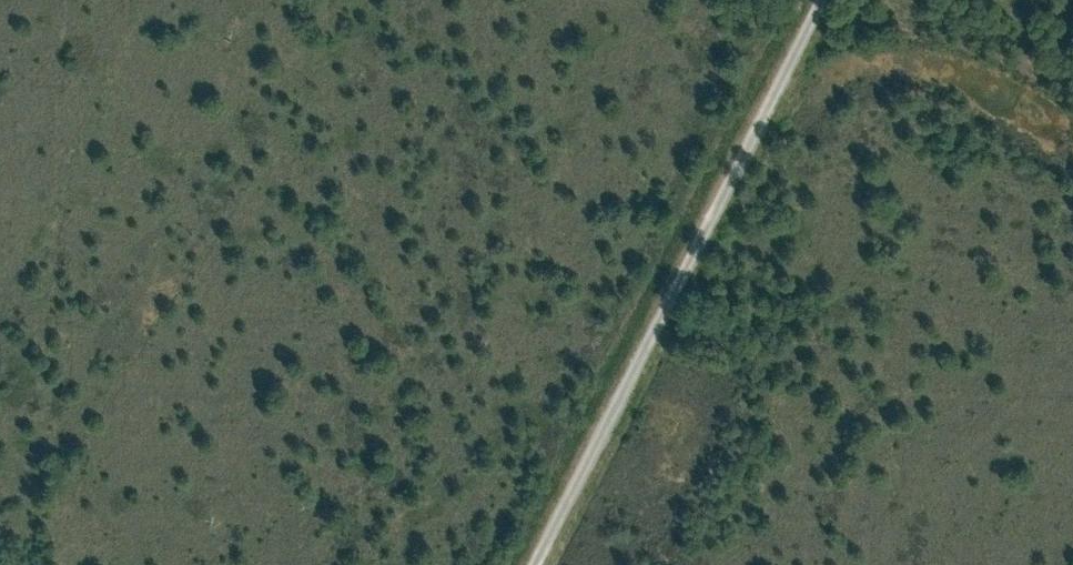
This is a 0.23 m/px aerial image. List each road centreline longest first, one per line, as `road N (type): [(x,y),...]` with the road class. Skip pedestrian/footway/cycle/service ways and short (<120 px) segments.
road 1 (track): [(534,564),(824,0)]

